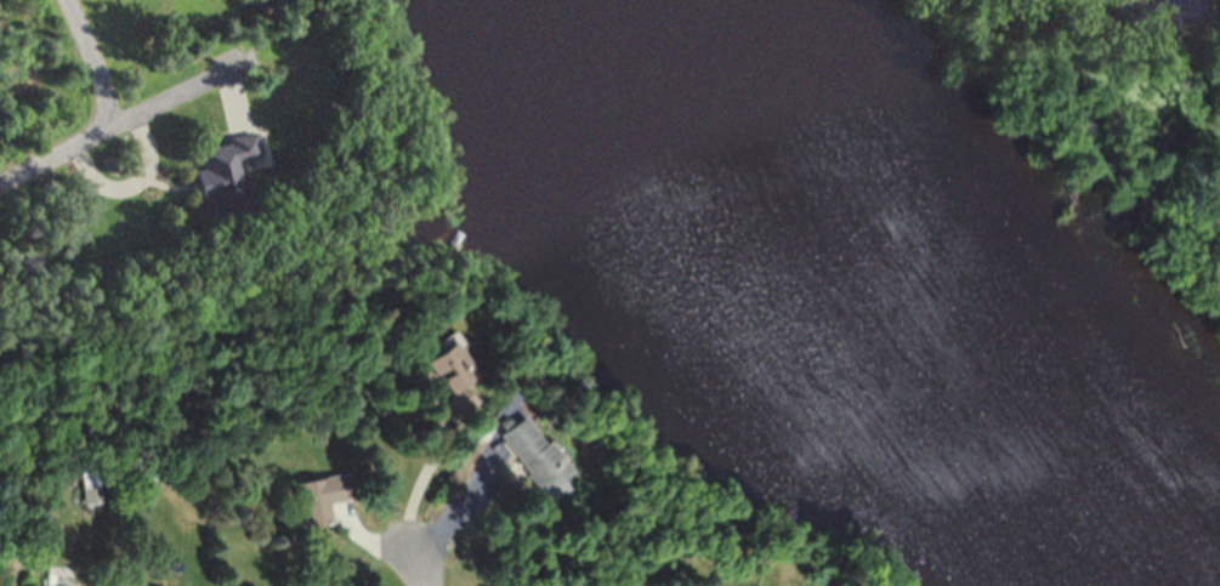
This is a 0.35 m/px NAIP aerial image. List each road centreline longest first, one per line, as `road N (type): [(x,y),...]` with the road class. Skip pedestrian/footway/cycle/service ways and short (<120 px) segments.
road 1 (residential): [(0,183),(366,0)]
road 2 (residential): [(101,126),(106,95),(67,0)]

